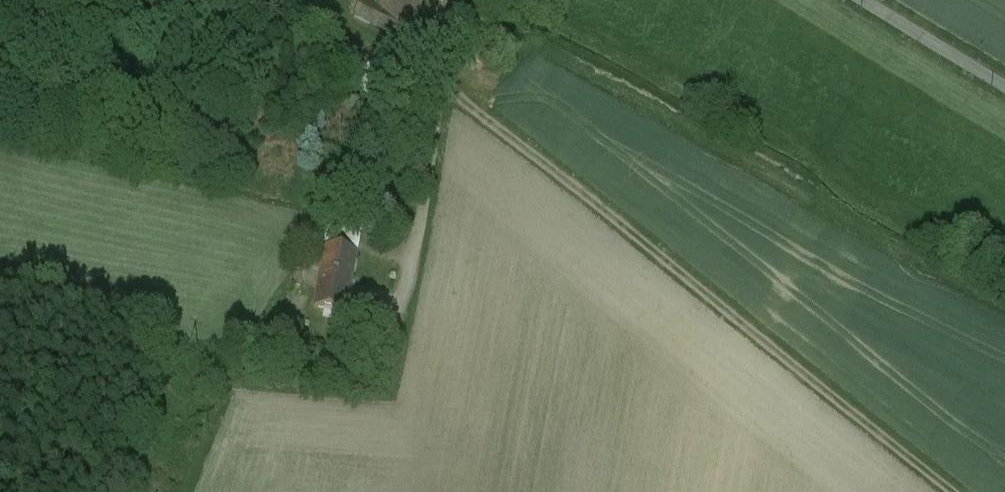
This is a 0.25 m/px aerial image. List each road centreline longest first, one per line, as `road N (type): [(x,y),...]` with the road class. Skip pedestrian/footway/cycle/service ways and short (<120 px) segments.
road 1 (track): [(437,79),(950,491)]
road 2 (unclassified): [(1004,86),(863,0)]

